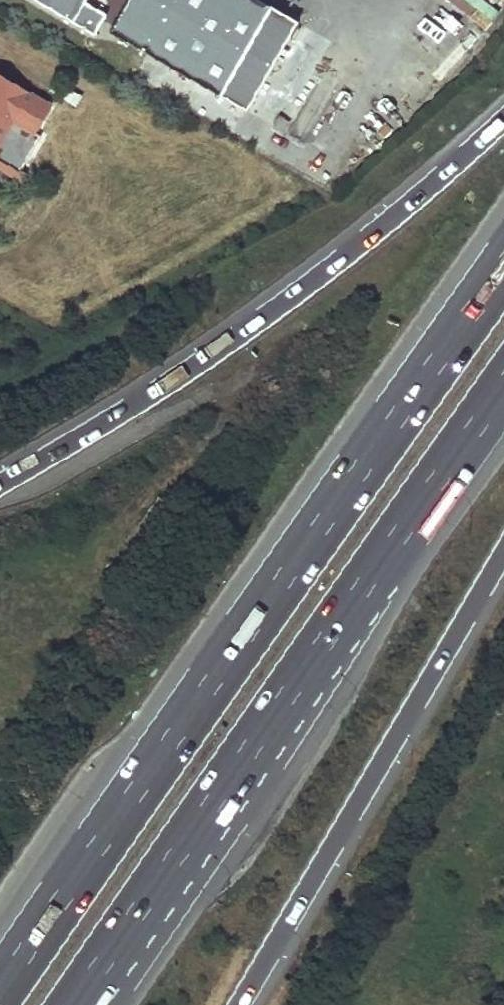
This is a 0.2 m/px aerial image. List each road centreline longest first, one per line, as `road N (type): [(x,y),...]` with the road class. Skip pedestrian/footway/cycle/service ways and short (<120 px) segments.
road 1 (motorway): [(503,264),(0,990)]
road 2 (motorway): [(76,1004),(503,386)]
road 3 (motorway): [(503,117),(311,282),(121,412),(0,483)]
road 4 (motorway): [(238,1004),(503,551)]

